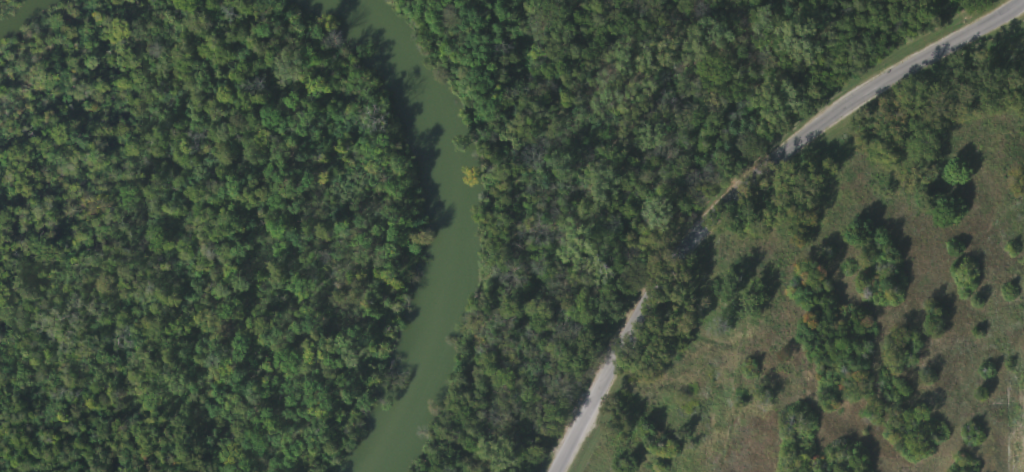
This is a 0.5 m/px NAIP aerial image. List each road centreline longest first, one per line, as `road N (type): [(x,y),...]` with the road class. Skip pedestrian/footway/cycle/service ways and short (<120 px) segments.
road 1 (tertiary): [(1023,5),(808,137),(703,229),(558,471)]

